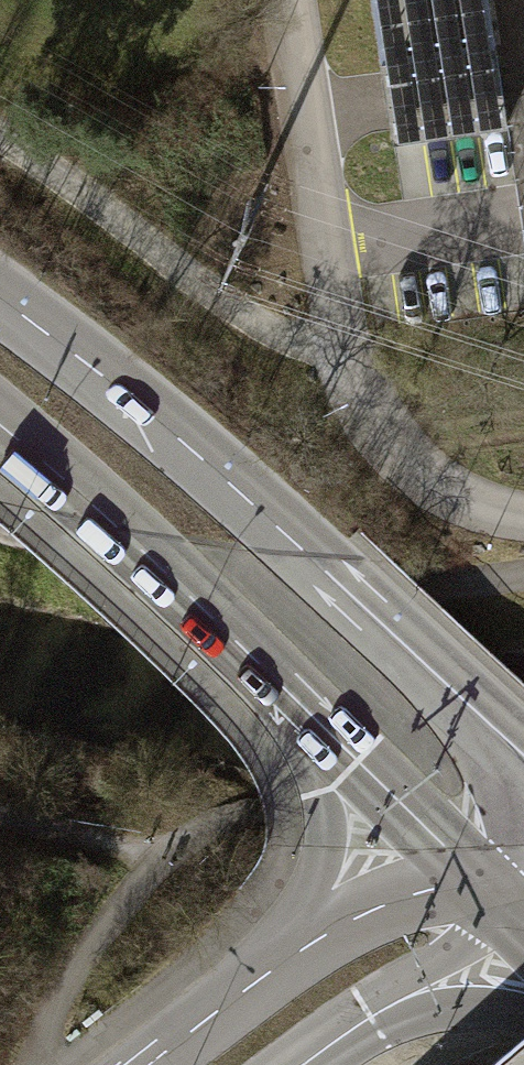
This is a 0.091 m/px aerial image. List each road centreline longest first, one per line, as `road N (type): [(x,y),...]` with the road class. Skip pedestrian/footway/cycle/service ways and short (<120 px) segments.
road 1 (tertiary): [(492,727),(229,483),(0,299)]
road 2 (track): [(0,814),(172,853),(210,825),(260,813),(523,807)]
road 3 (tertiary): [(0,425),(283,686)]
road 4 (tertiary): [(283,686),(326,846),(269,972)]
road 5 (tertiary): [(283,686),(478,879)]
road 6 (tertiary): [(305,1064),(371,1018),(523,932)]
road 7 (tertiary): [(478,879),(369,912),(269,972)]
road 8 (tertiary): [(269,972),(149,1064)]
road 9 (tertiary): [(523,845),(492,727)]

